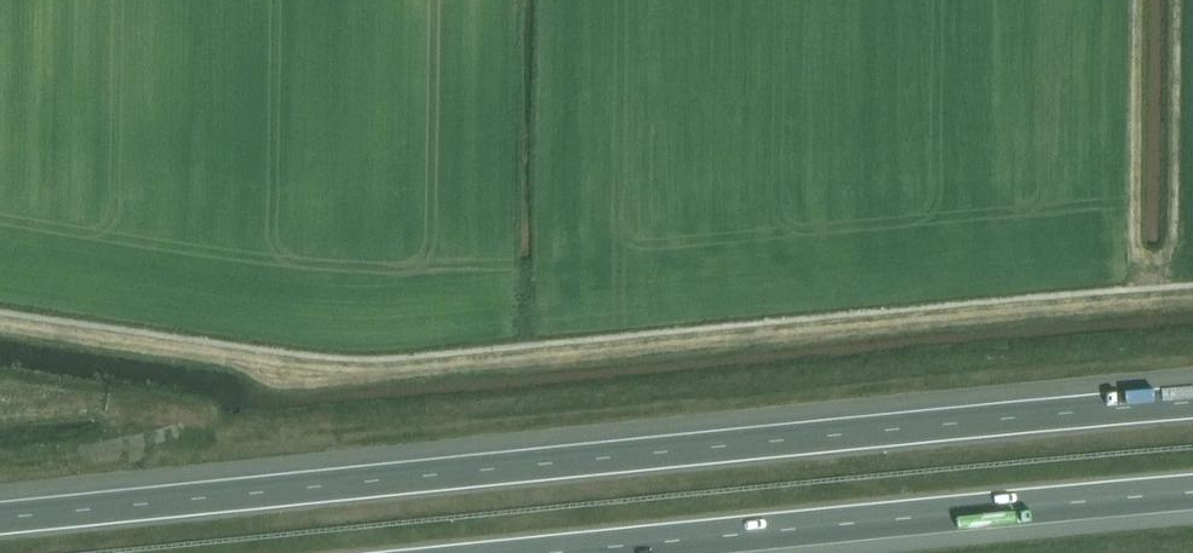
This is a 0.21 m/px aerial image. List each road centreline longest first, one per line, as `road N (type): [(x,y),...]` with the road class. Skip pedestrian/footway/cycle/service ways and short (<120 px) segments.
road 1 (motorway): [(1192,404),(0,518)]
road 2 (motorway): [(564,552),(1192,493)]

